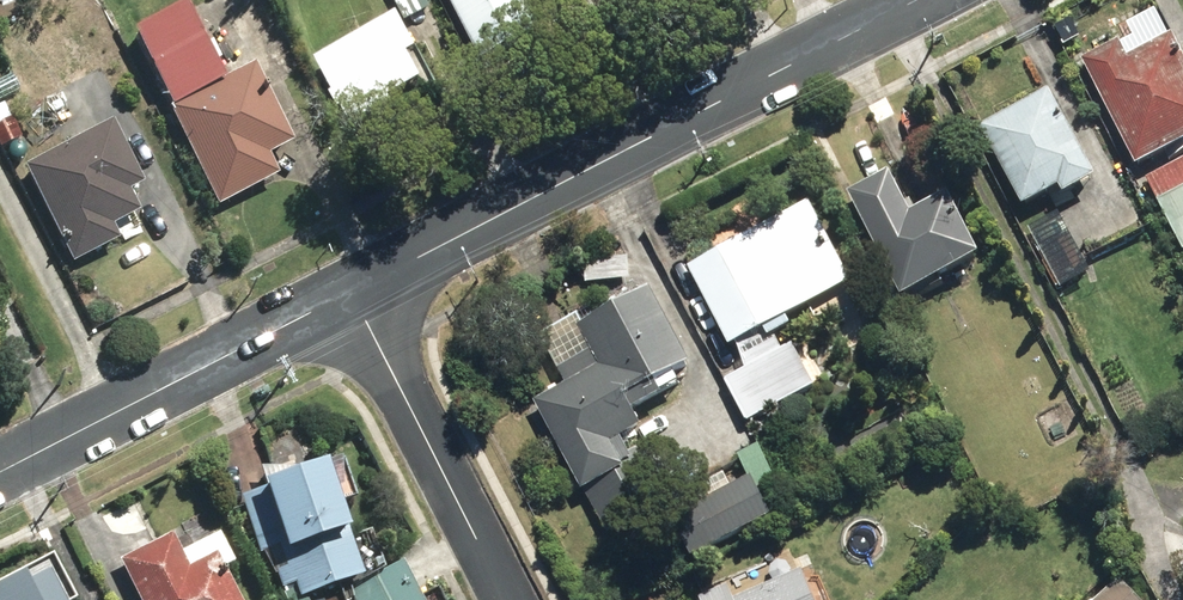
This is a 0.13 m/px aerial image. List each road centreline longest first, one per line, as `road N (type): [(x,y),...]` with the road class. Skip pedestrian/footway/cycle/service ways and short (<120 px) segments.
road 1 (residential): [(921,0),(348,292)]
road 2 (residential): [(348,292),(0,471)]
road 3 (residential): [(348,292),(512,599)]

